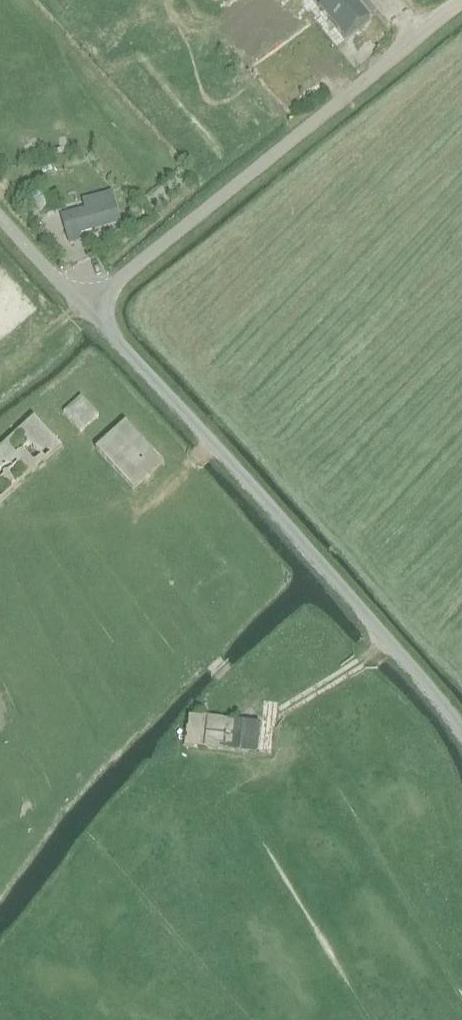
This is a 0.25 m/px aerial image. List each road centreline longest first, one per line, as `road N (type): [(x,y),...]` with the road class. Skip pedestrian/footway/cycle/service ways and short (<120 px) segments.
road 1 (unclassified): [(461,732),(89,307)]
road 2 (unclassified): [(461,2),(89,307)]
road 3 (unclassified): [(89,307),(0,214)]

